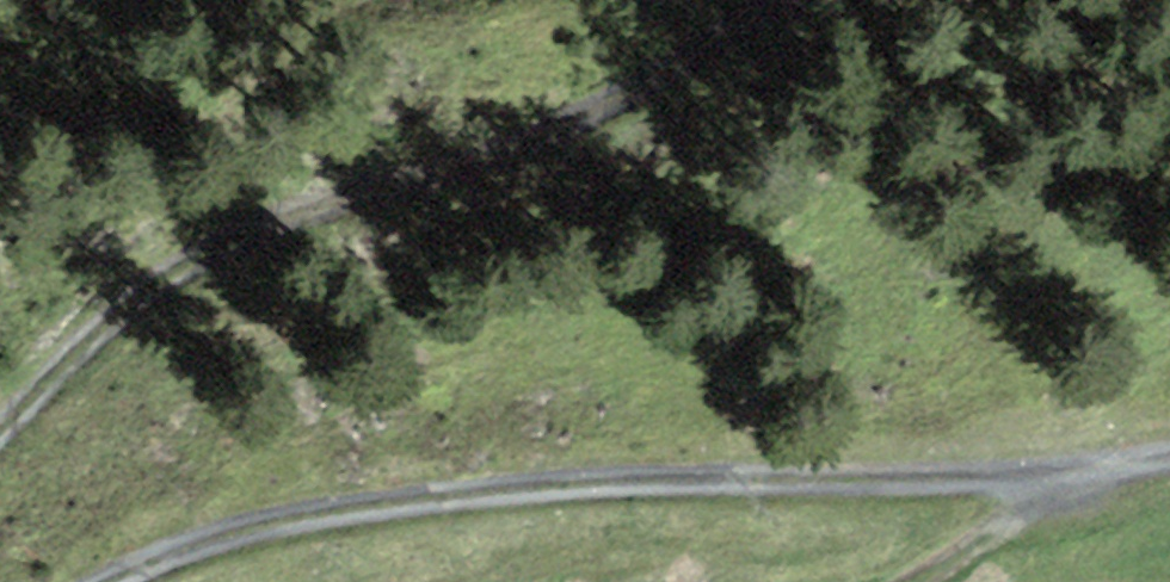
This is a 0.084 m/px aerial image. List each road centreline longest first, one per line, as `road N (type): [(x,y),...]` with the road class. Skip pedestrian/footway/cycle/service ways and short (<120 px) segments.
road 1 (track): [(120,581),(195,544),(441,499),(1045,473),(1169,455)]
road 2 (track): [(772,0),(589,109),(166,266),(0,430)]

